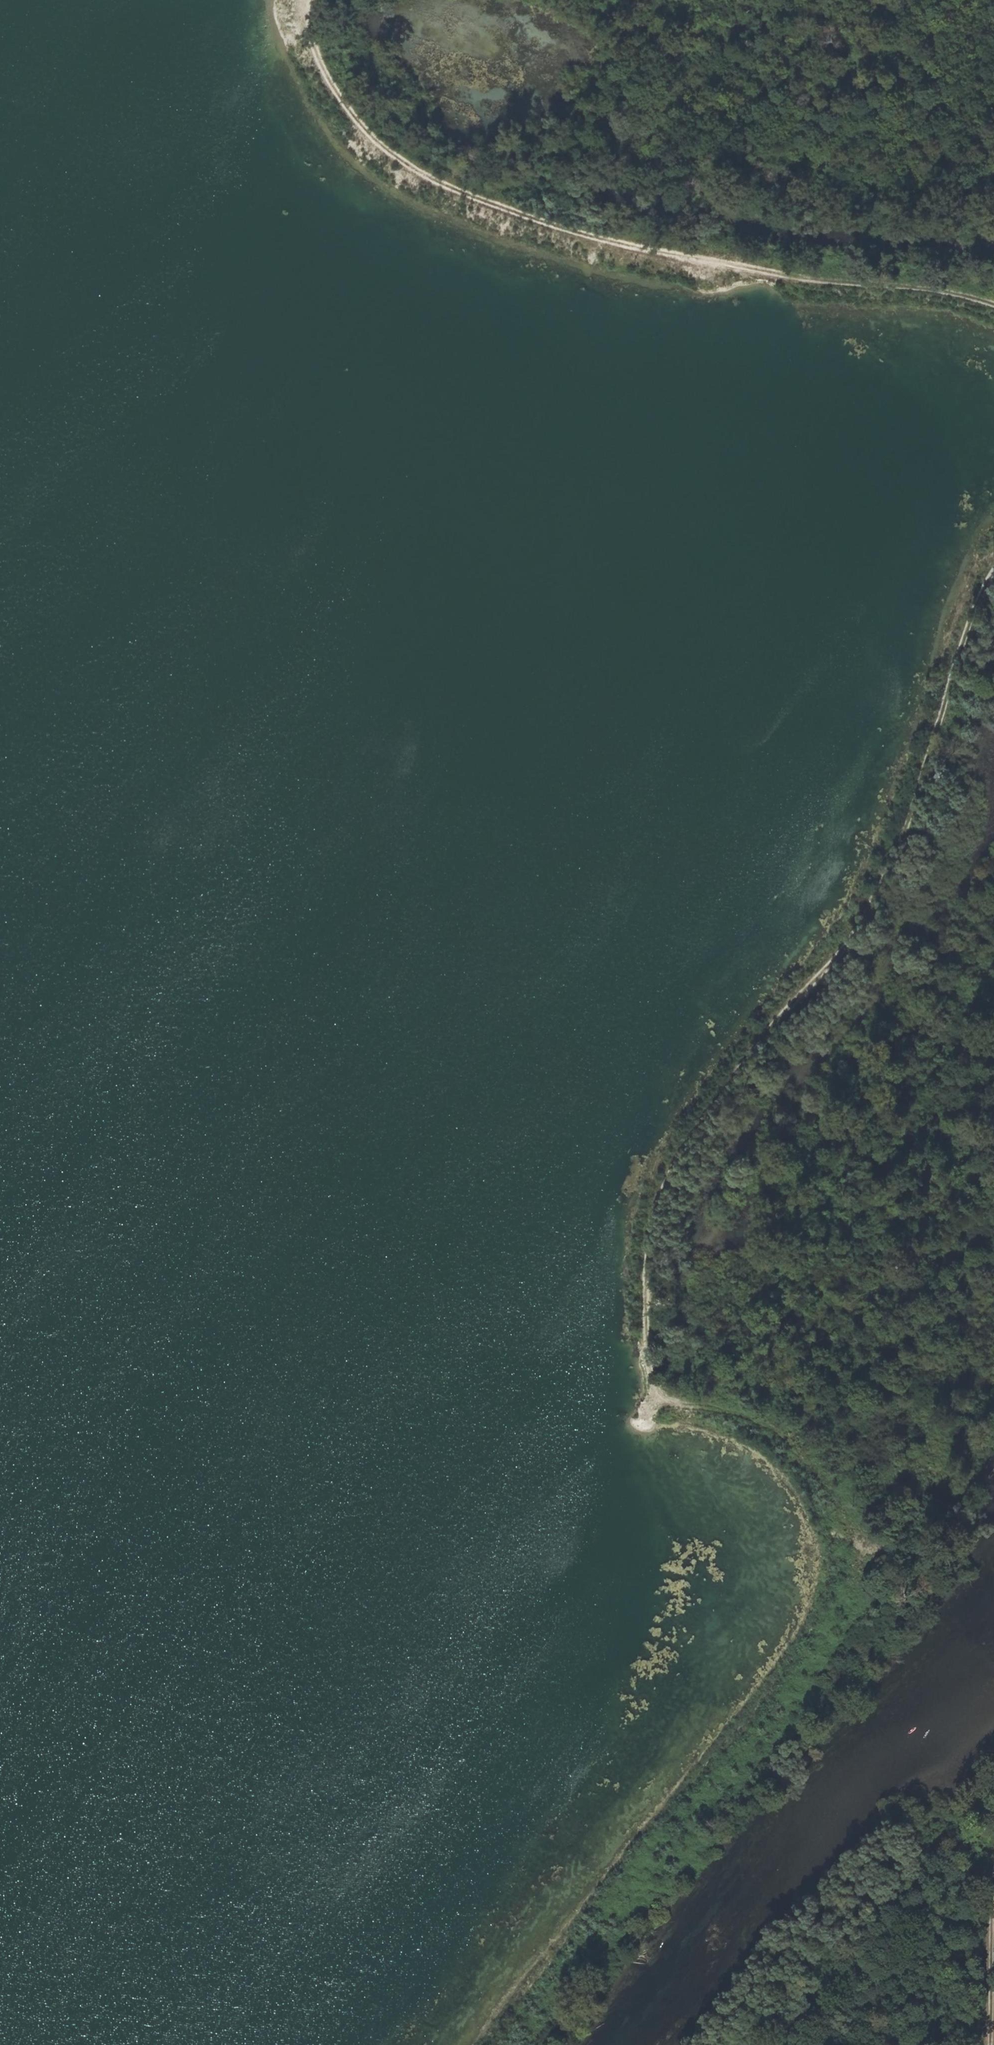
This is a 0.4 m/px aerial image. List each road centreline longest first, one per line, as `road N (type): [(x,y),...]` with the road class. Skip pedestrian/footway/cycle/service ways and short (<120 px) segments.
road 1 (track): [(993,2044),(993,1871)]
road 2 (track): [(660,0),(645,23),(631,28),(542,0)]

